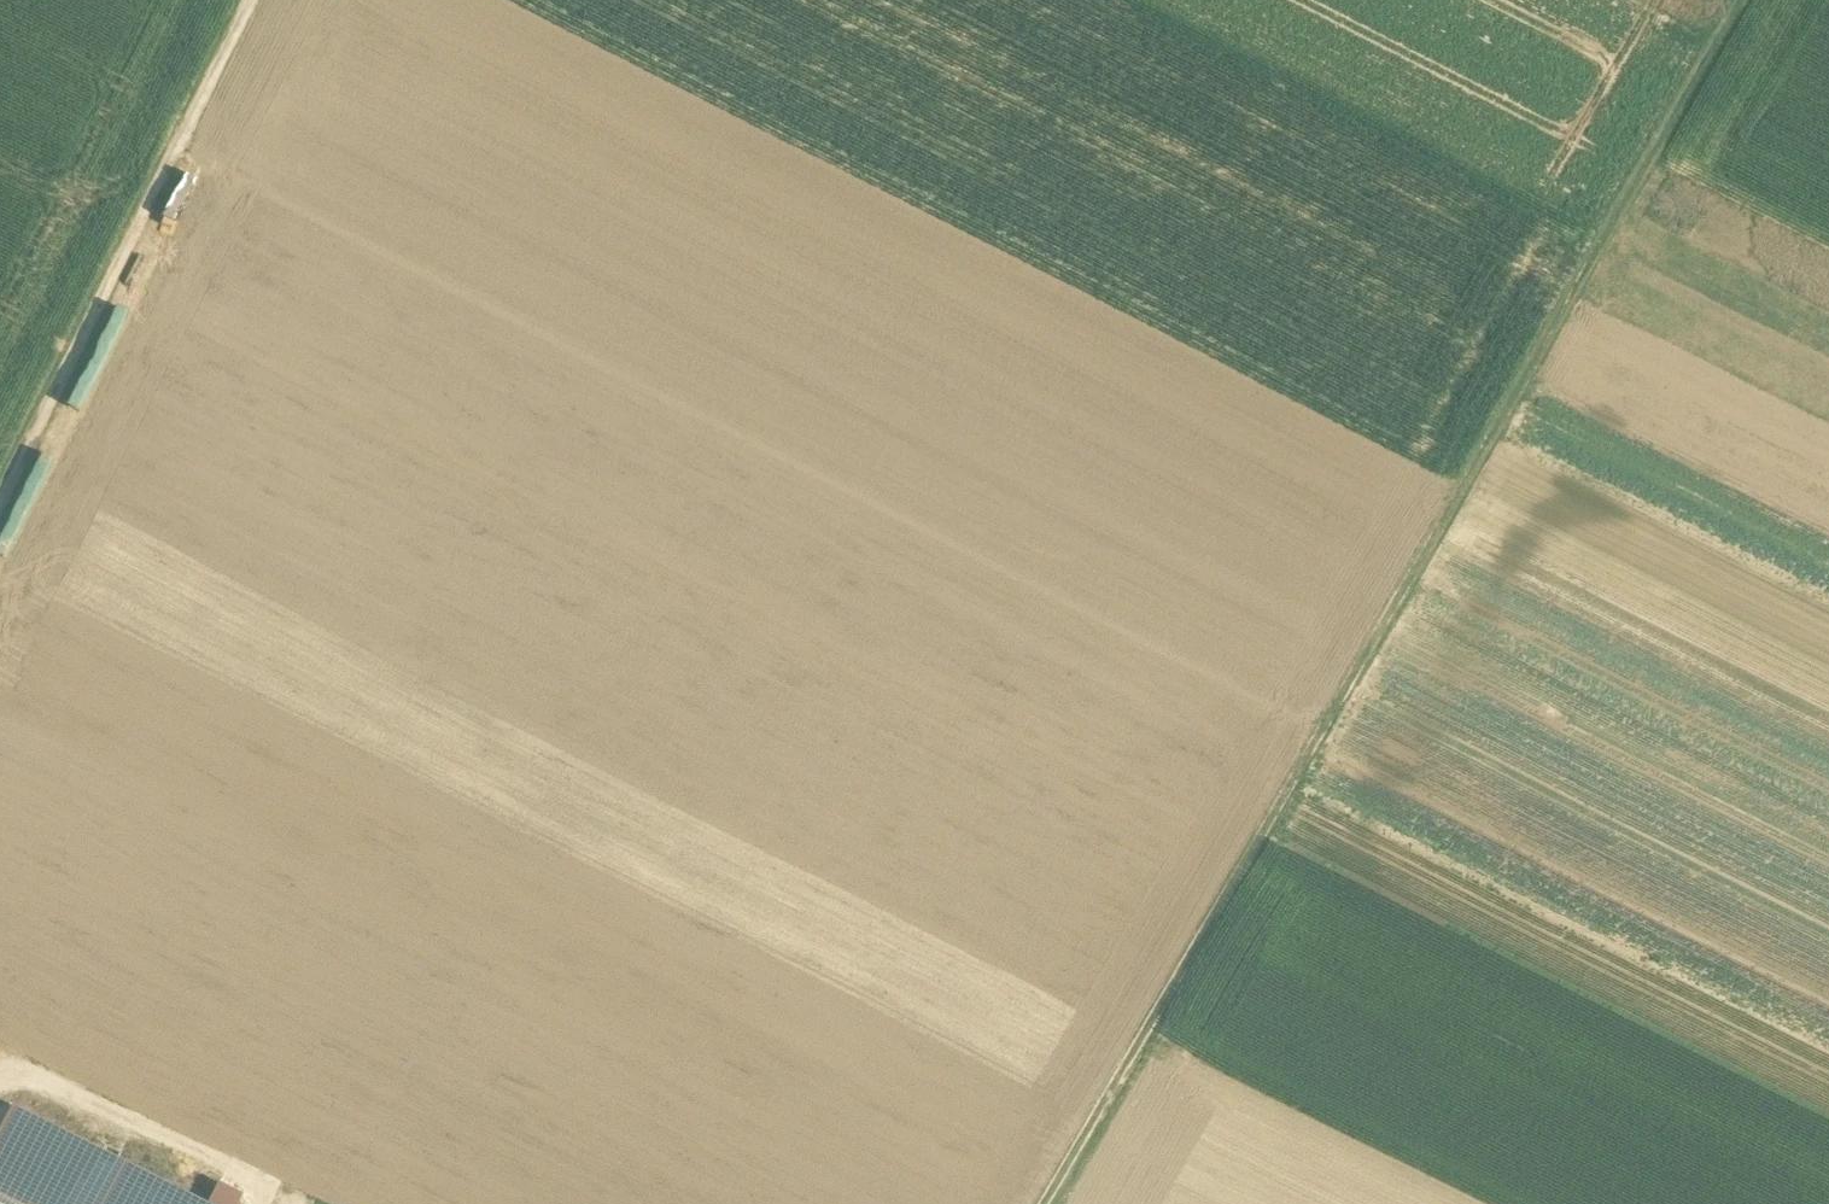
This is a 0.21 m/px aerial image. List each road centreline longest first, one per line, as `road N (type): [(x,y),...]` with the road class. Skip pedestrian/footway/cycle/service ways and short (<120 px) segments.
road 1 (track): [(1746,0),(1052,1203)]
road 2 (track): [(254,0),(0,501)]

